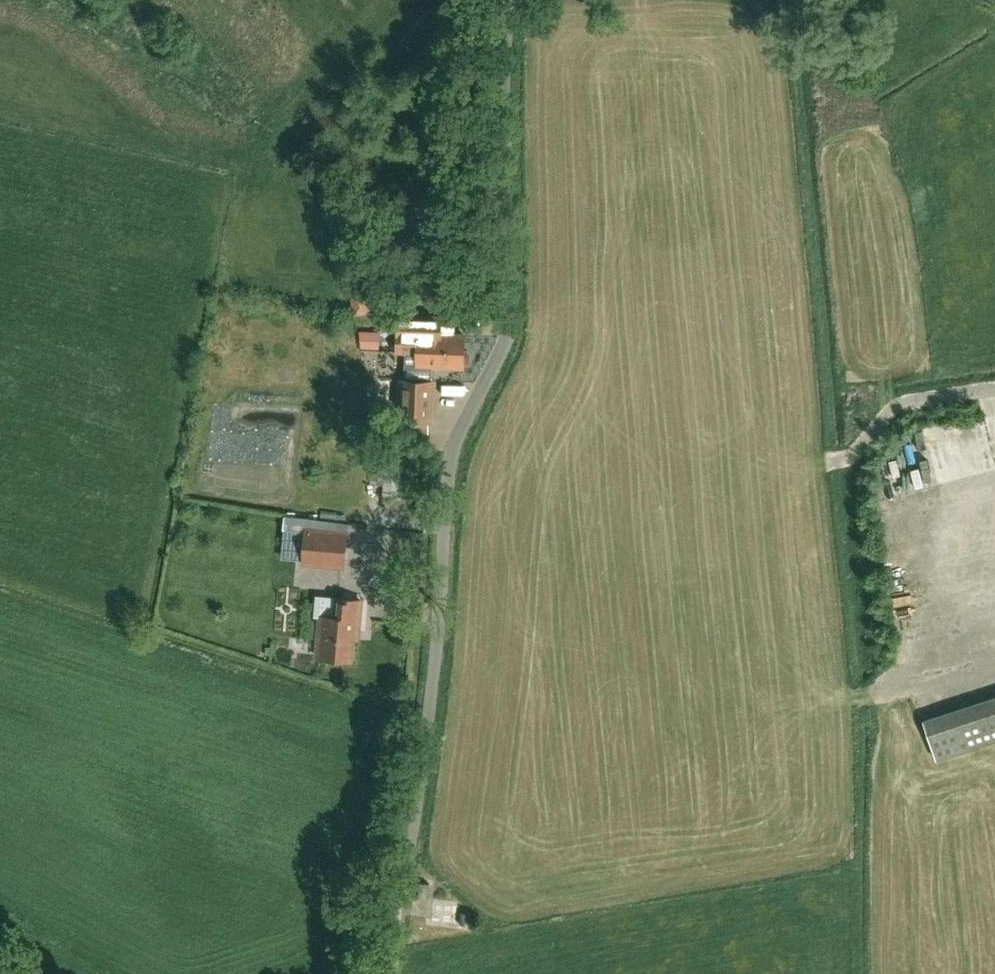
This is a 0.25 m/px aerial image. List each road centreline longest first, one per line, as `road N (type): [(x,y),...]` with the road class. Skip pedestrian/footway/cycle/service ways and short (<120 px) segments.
road 1 (unclassified): [(393,973),(435,686),(448,469),(507,327),(514,0)]

